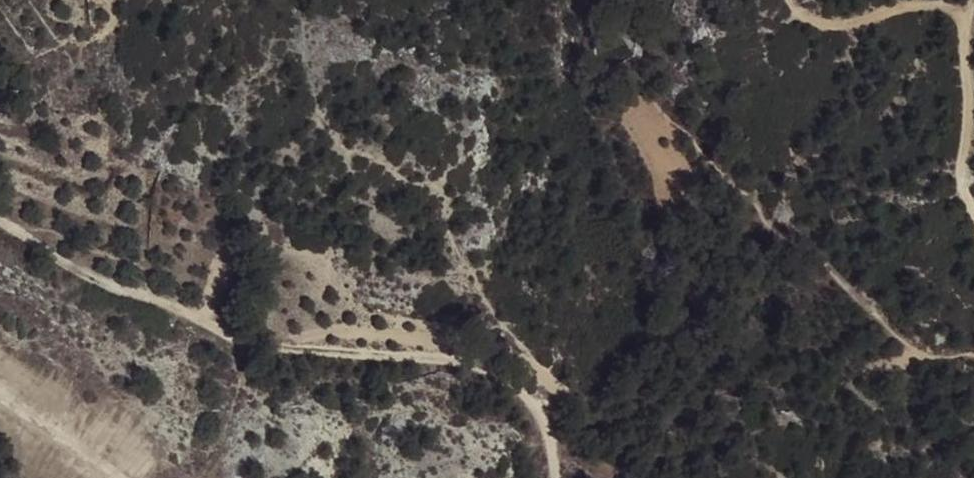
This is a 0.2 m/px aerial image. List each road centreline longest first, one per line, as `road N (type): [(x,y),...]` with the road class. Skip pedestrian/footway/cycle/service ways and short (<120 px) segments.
road 1 (track): [(551,477),(546,427),(531,404),(473,369),(415,354),(322,349),(225,324),(175,299),(82,272),(54,242),(0,214)]
road 2 (track): [(973,16),(965,182),(973,208)]
road 3 (track): [(801,0),(812,18),(941,2),(971,22)]
road 4 (track): [(117,477),(0,394)]

